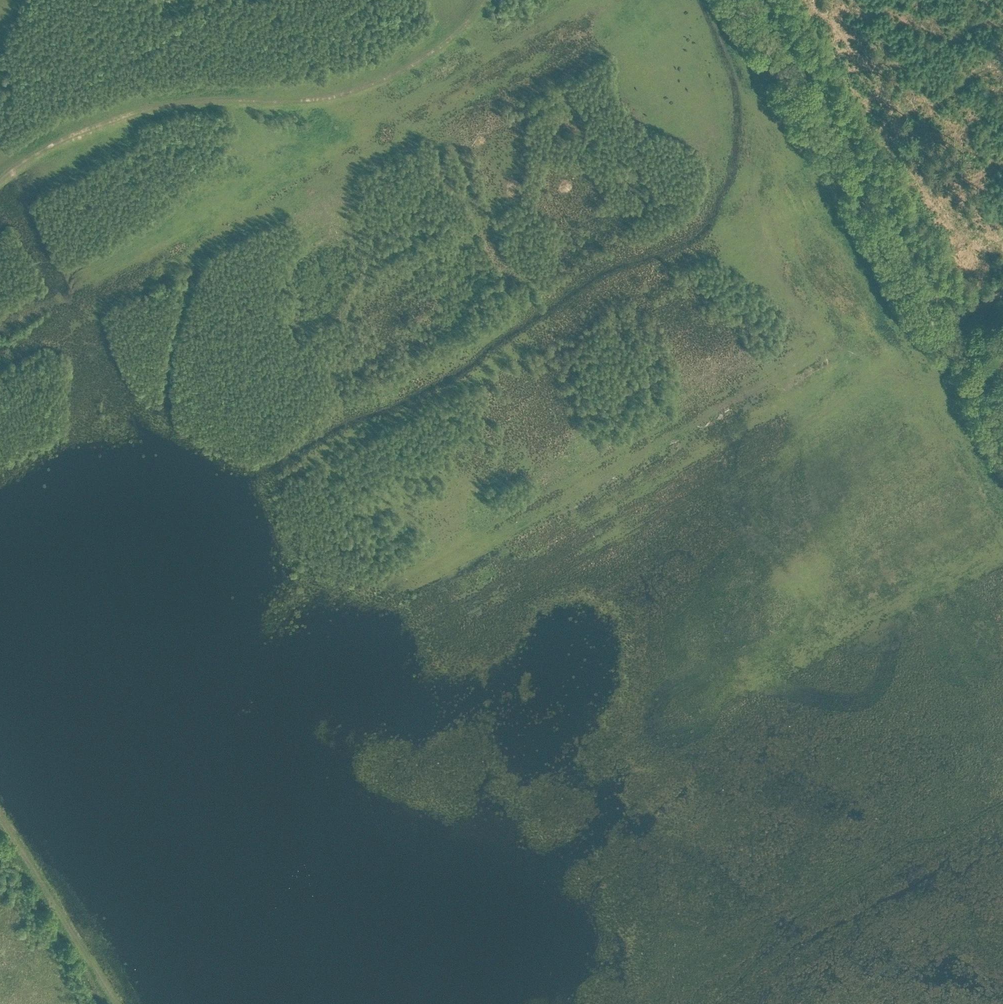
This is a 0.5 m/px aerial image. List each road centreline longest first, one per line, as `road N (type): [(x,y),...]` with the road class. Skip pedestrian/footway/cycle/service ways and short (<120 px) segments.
road 1 (track): [(741,0),(943,329)]
road 2 (track): [(0,826),(107,1003)]

